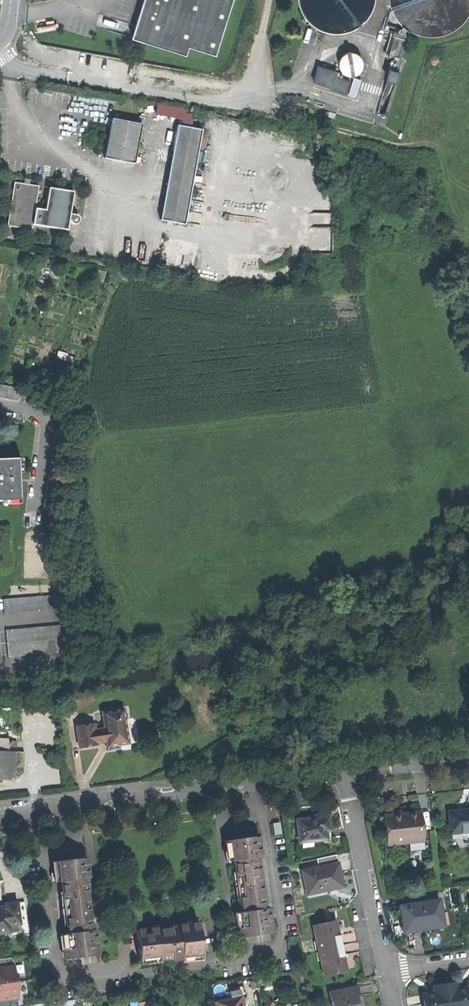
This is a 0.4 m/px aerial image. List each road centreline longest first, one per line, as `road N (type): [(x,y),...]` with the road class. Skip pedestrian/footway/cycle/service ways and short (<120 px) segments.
road 1 (track): [(0,55),(22,69),(417,146)]
road 2 (residential): [(0,813),(343,775)]
road 3 (residential): [(343,775),(388,971)]
road 4 (residential): [(343,775),(468,759)]

